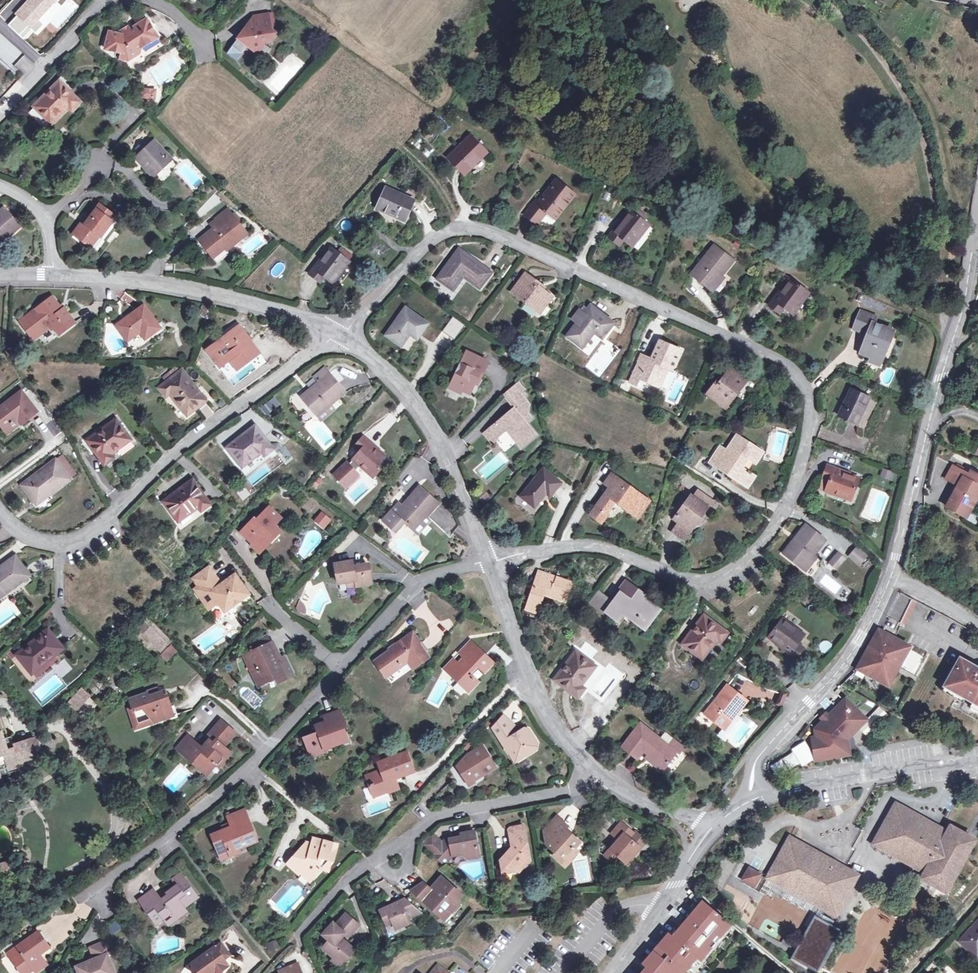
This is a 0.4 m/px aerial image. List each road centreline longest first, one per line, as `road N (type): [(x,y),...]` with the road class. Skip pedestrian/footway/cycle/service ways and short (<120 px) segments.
road 1 (residential): [(486,560),(583,544),(685,579),(717,576),(762,542),(785,508),(811,415),(800,381),(758,349),(489,231),(446,228),(412,253),(375,310),(337,333)]
road 2 (residential): [(96,894),(237,783),(425,579),(486,560)]
road 3 (residential): [(337,333),(199,432),(94,534),(51,546),(0,513)]
road 4 (residential): [(977,207),(957,328),(891,576)]
road 5 (residential): [(601,777),(541,796),(438,813),(349,876),(298,933)]
road 6 (residential): [(337,333),(194,292),(50,280)]
road 7 (residential): [(486,560),(420,410),(337,333)]
road 8 (residential): [(891,576),(847,665),(753,762),(752,795)]
road 9 (residential): [(601,777),(540,704),(486,560)]
road 10 (residential): [(977,761),(933,761),(752,795)]
road 11 (unclassified): [(612,972),(712,824)]
road 12 (residential): [(104,0),(0,113)]
road 13 (residential): [(712,824),(601,777)]

